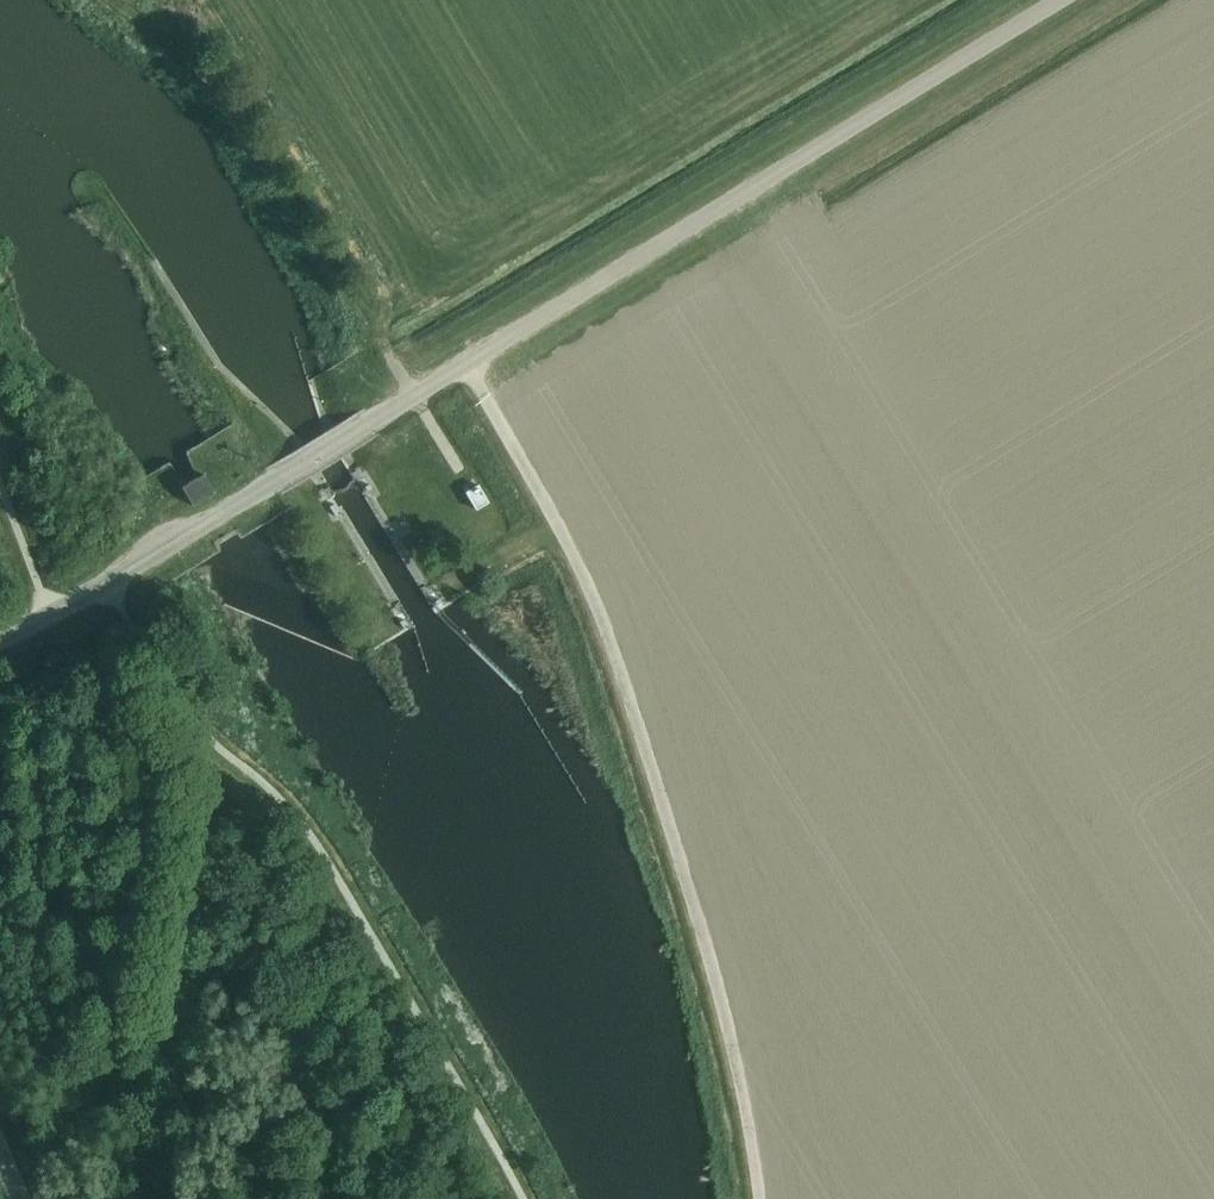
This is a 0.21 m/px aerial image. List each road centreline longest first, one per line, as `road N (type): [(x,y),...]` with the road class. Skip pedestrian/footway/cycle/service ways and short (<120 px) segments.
road 1 (unclassified): [(51,617),(112,588),(1046,0)]
road 2 (track): [(758,1198),(713,968),(631,710),(583,576),(465,362)]
road 3 (track): [(381,337),(461,469)]

